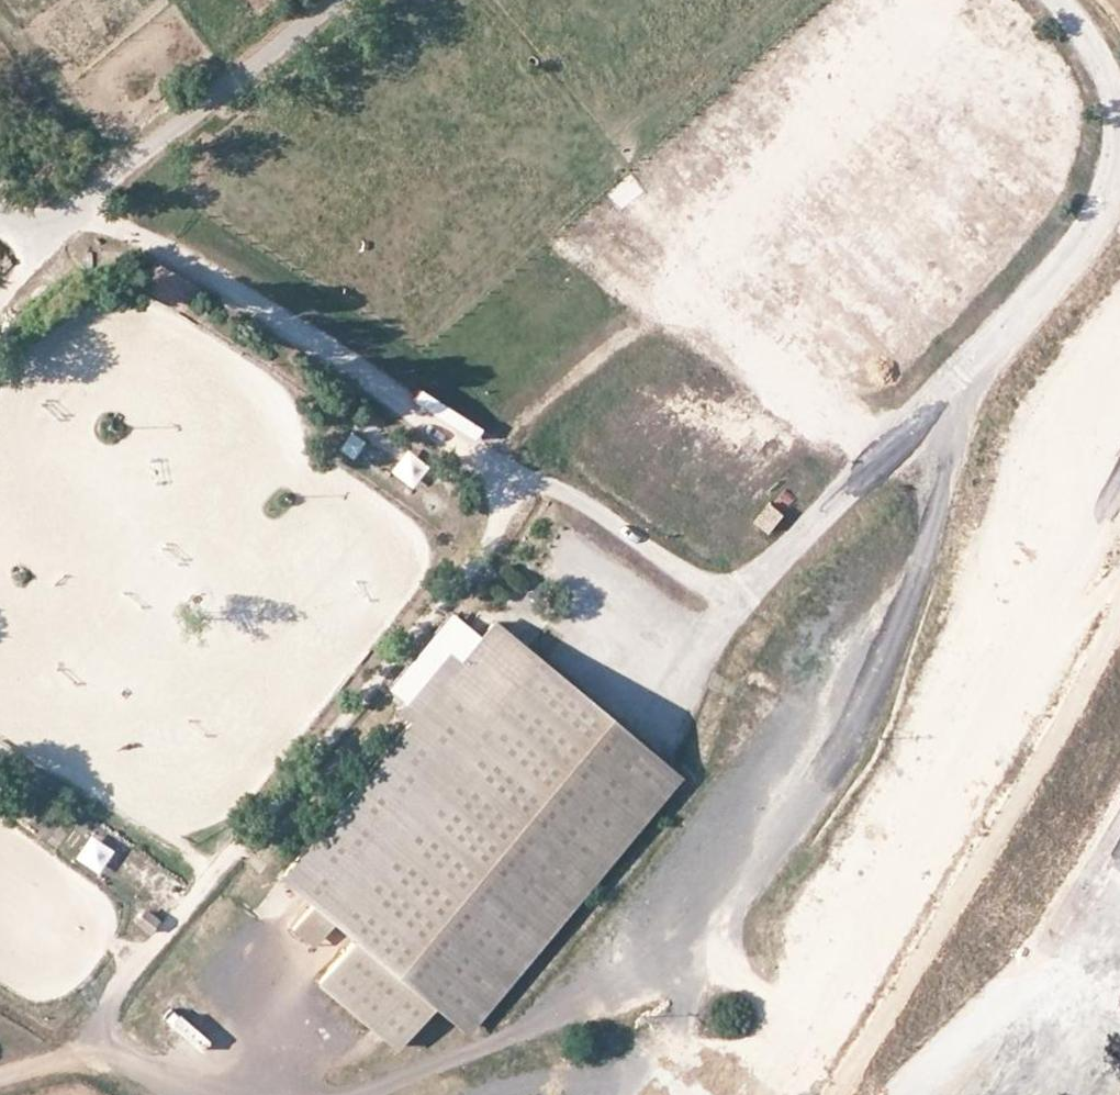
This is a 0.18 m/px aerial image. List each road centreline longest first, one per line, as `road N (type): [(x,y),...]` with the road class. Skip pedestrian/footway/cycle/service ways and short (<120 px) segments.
road 1 (unclassified): [(1061,0),(1113,83),(1113,149),(1088,221),(756,582),(724,589),(673,566),(563,489),(493,466),(186,261),(80,201)]
road 2 (track): [(924,404),(931,541),(812,769),(619,975),(514,1038),(352,1094)]
road 3 (track): [(521,475),(481,556),(110,1000),(91,1042),(60,1063),(0,1077)]
road 4 (unclassified): [(325,0),(80,201)]
road 5 (primary): [(992,1094),(1119,915)]

